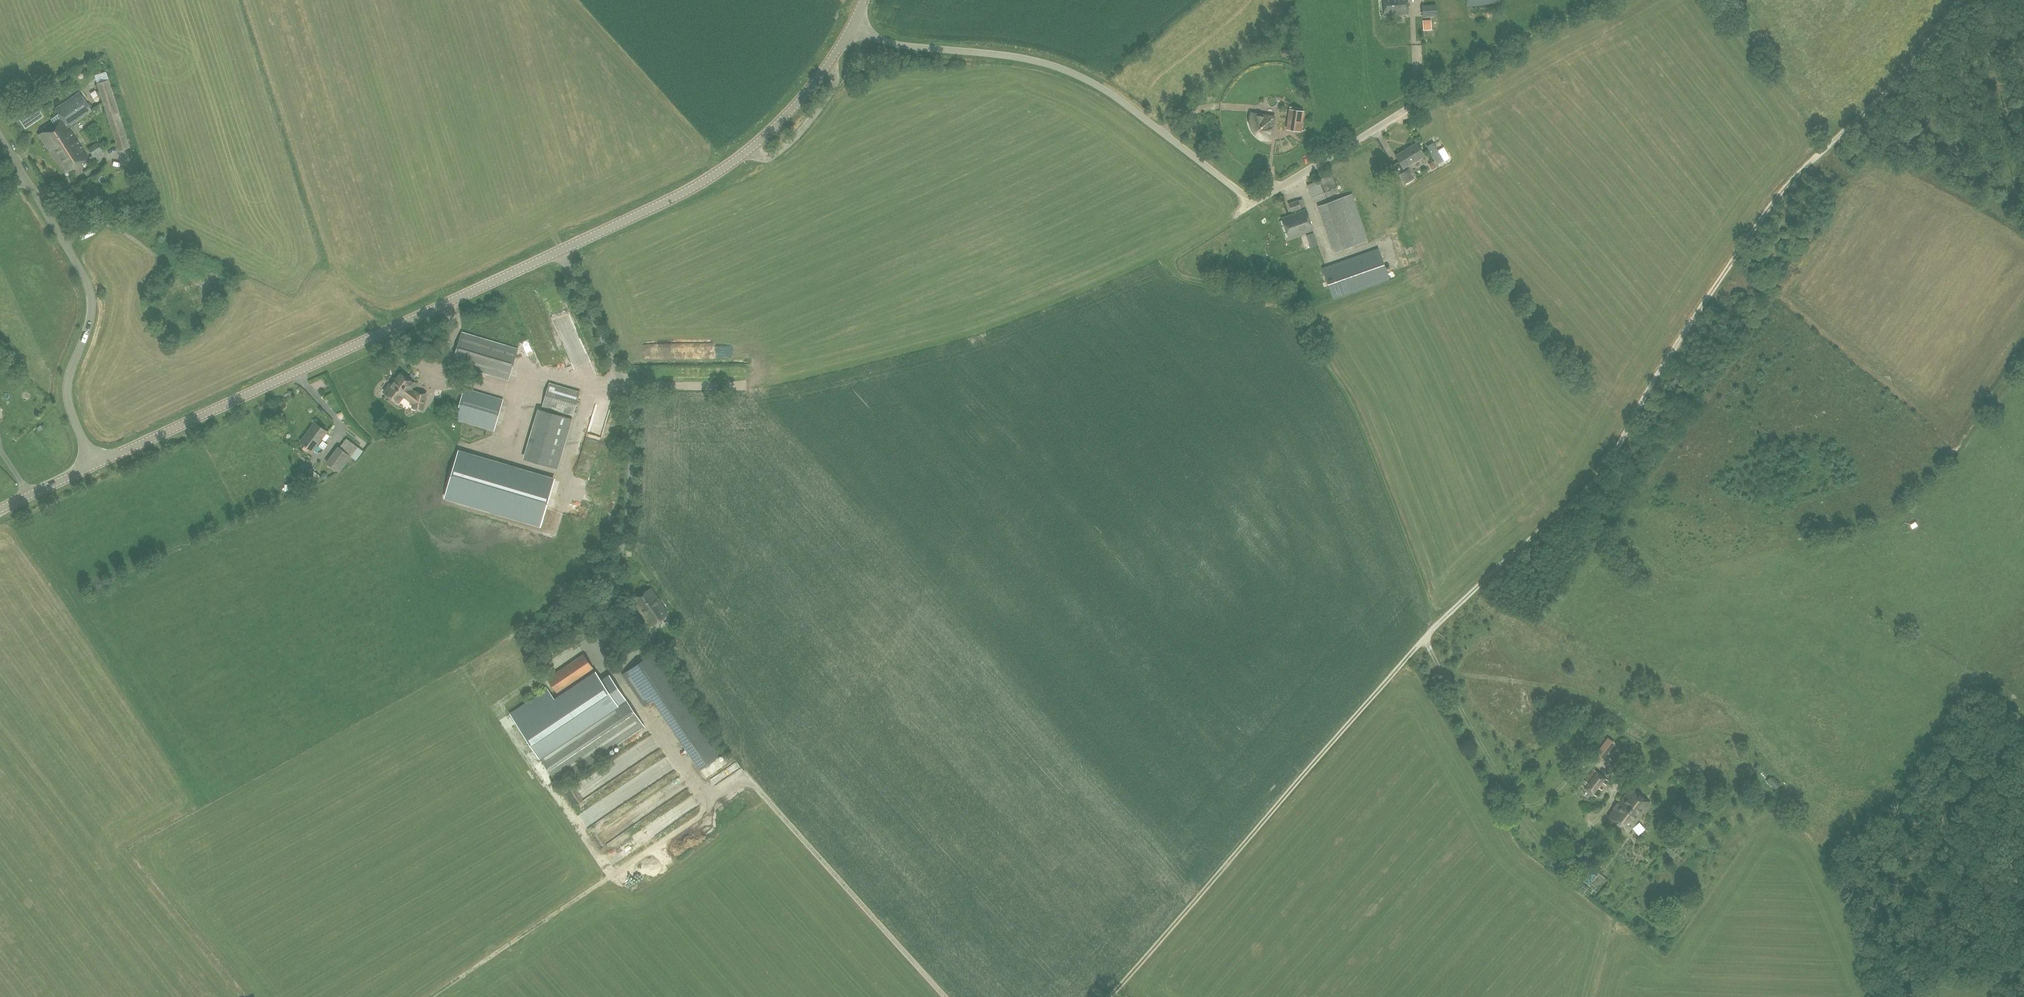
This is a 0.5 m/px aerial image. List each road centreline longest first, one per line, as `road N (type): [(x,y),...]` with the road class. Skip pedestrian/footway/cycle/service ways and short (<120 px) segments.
road 1 (tertiary): [(95,465),(715,177),(794,108),(853,33)]
road 2 (track): [(1439,625),(1597,475),(1764,209),(1921,51),(1955,0)]
road 3 (track): [(1107,996),(1439,625)]
road 4 (unclassified): [(1255,203),(1077,72),(853,33)]
road 5 (unclassified): [(95,465),(69,387),(92,297),(0,135)]
road 6 (track): [(945,996),(747,780),(713,797),(699,784)]
road 7 (track): [(1426,638),(1511,798),(1543,802),(1591,758)]
road 8 (unclassified): [(1255,203),(1450,78)]
road 9 (track): [(1450,78),(1588,0)]

